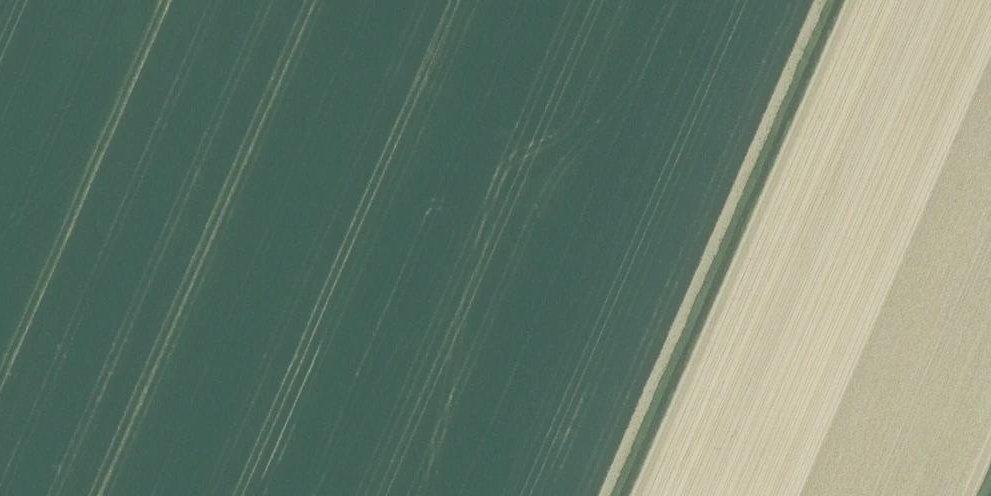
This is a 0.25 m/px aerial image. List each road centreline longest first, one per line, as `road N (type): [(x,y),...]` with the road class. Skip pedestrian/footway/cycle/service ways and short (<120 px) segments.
road 1 (track): [(822,0),(605,495)]

